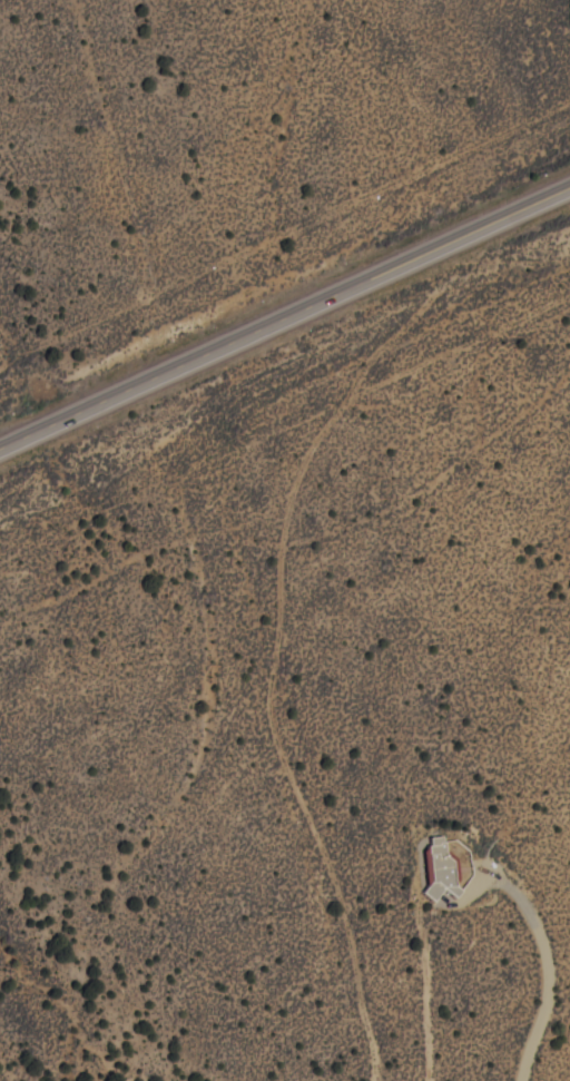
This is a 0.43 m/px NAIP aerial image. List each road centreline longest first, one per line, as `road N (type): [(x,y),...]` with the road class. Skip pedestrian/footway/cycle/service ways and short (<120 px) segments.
road 1 (trunk): [(0,446),(569,184)]

